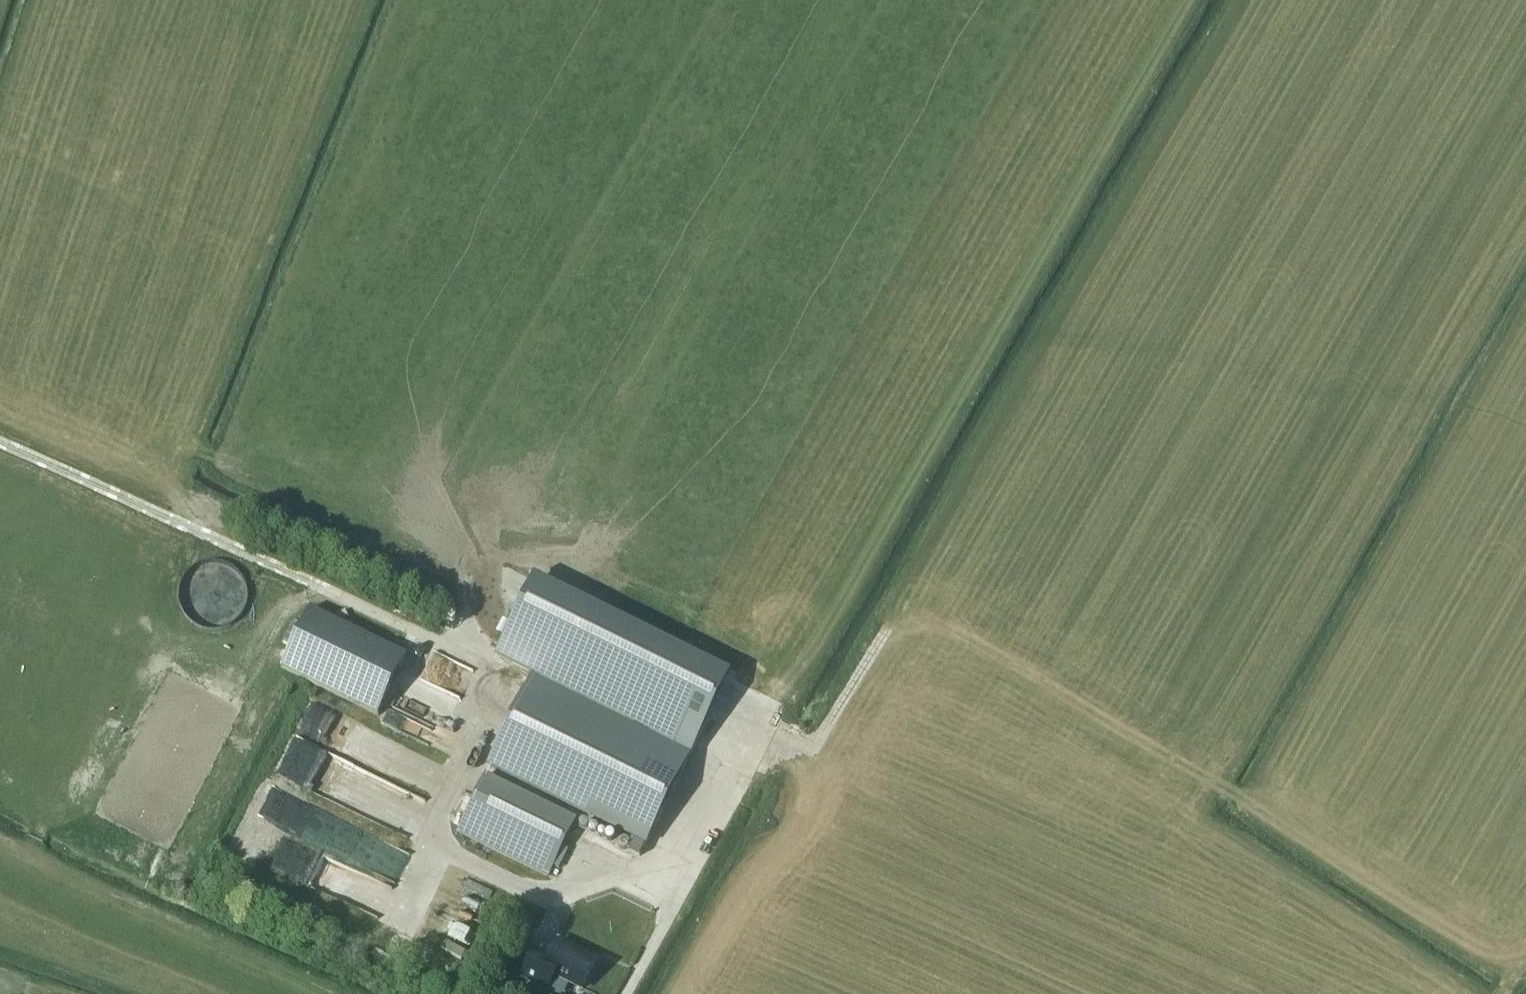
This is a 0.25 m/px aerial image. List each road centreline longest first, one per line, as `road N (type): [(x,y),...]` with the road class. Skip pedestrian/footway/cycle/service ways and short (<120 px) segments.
road 1 (track): [(681,891),(630,876),(551,891),(524,888),(449,851),(436,831),(482,712),(475,656),(0,441)]

